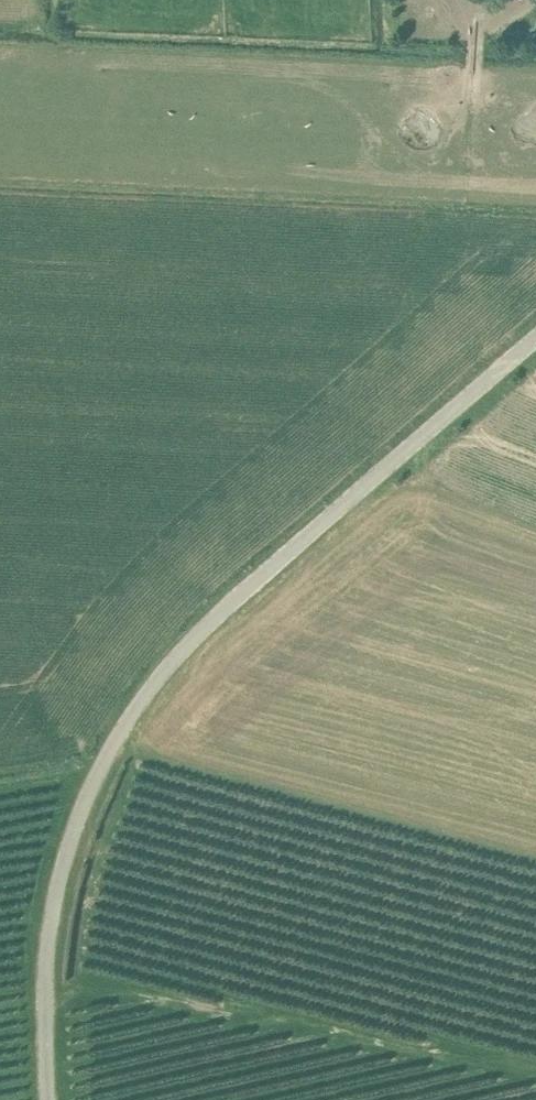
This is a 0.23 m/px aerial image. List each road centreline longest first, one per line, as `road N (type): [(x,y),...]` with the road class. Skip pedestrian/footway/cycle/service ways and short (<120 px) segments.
road 1 (unclassified): [(48,1099),(53,907),(77,819),(114,743),(160,674),(213,619),(535,337)]

